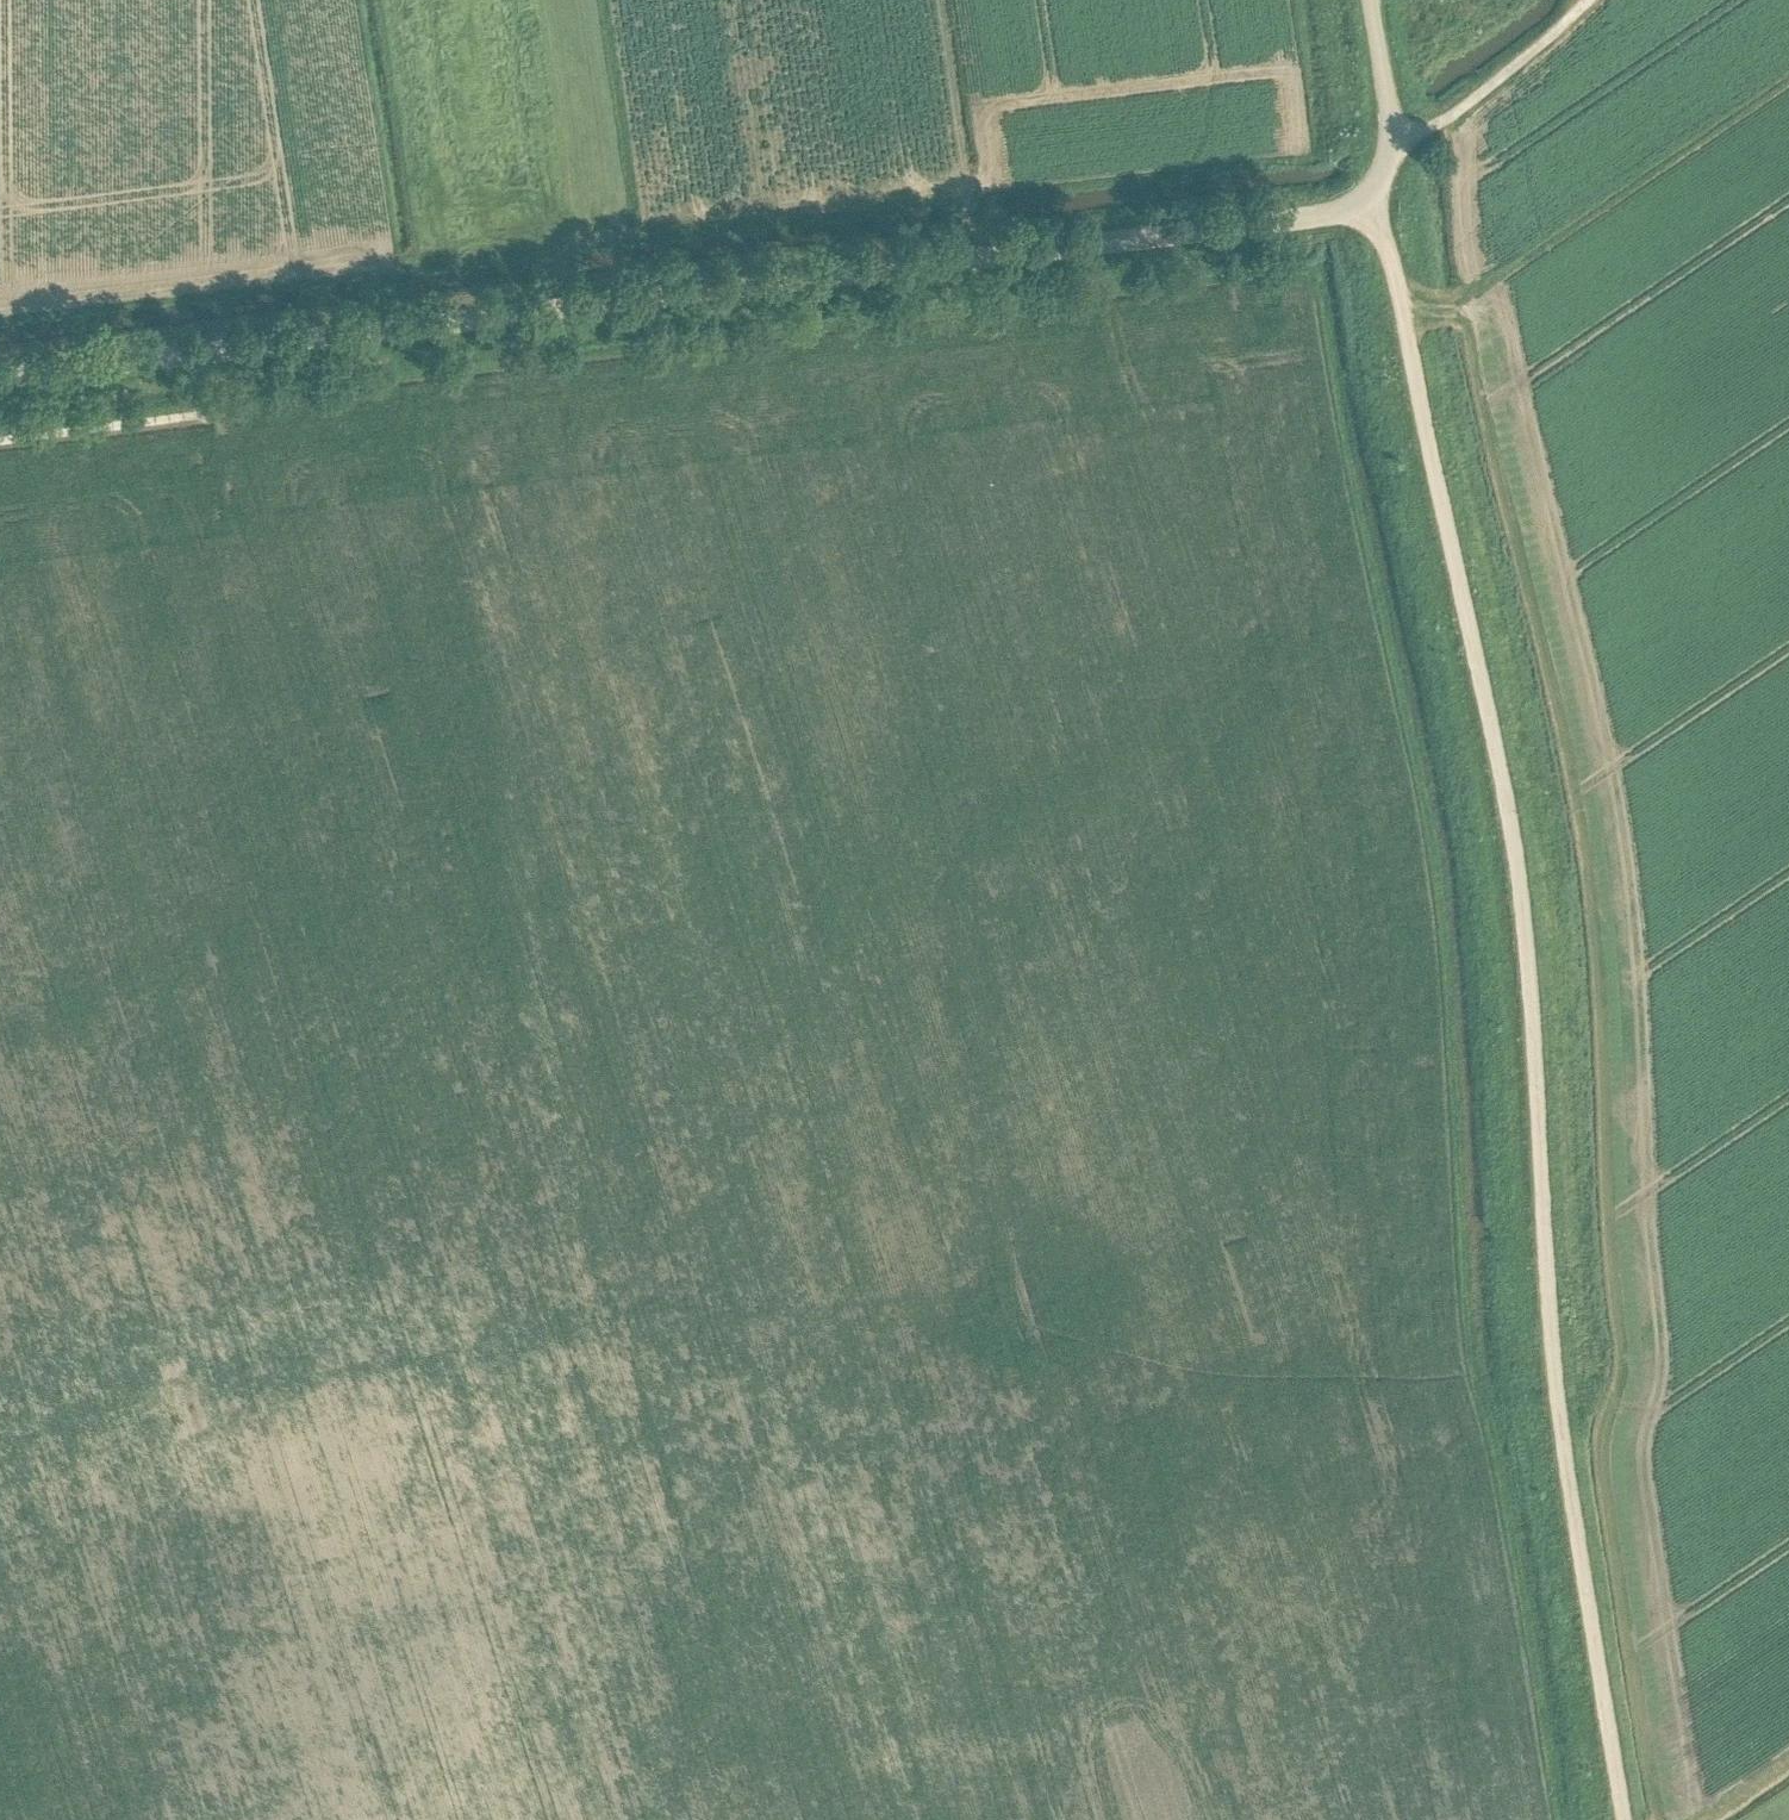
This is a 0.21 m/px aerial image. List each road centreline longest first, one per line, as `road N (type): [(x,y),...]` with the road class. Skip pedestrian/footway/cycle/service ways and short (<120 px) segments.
road 1 (track): [(1373,203),(1391,253),(1510,802),(1530,938),(1557,1394),(1625,1819)]
road 2 (unclassified): [(0,381),(1201,234),(1373,203),(1385,180),(1387,133),(1372,0)]

